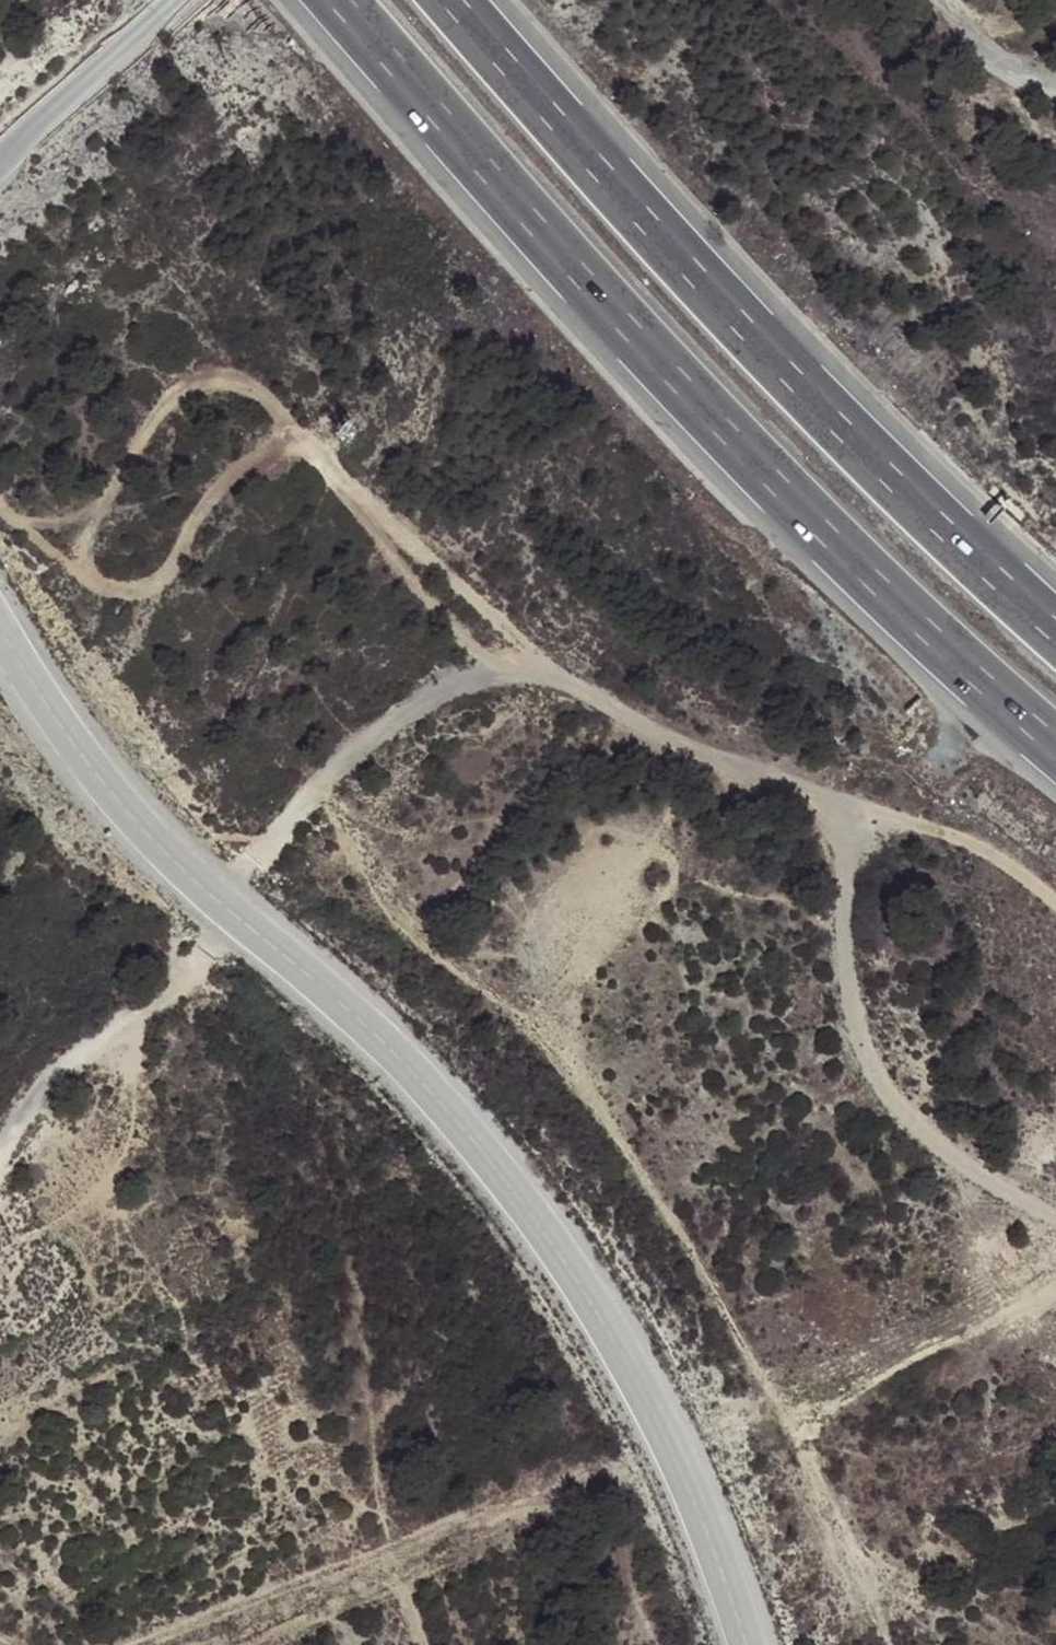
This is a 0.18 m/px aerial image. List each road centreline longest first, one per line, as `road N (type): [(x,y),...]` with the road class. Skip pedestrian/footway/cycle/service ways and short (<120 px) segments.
road 1 (unclassified): [(750,1644),(706,1516),(647,1394),(533,1211),(388,1040),(231,912),(114,793),(0,634)]
road 2 (track): [(825,801),(525,671),(446,688),(385,727),(212,894),(128,1031),(73,1056),(0,1160)]
road 3 (motorway): [(337,0),(725,436),(1055,743)]
road 4 (track): [(874,1644),(824,1499),(586,1086),(505,977),(294,821)]
road 5 (motorway): [(1055,630),(750,333),(458,0)]
road 6 (track): [(1055,1221),(950,1156),(899,1109),(861,1049),(849,987),(843,849),(825,801)]
road 7 (unknown): [(596,0),(843,428)]
road 8 (track): [(222,379),(254,390),(307,437),(564,683)]
road 9 (track): [(1055,904),(985,850),(920,824),(825,801)]
road 10 (unclassified): [(0,153),(173,0)]
road 11 (unclassified): [(943,0),(1003,66),(1055,84)]

